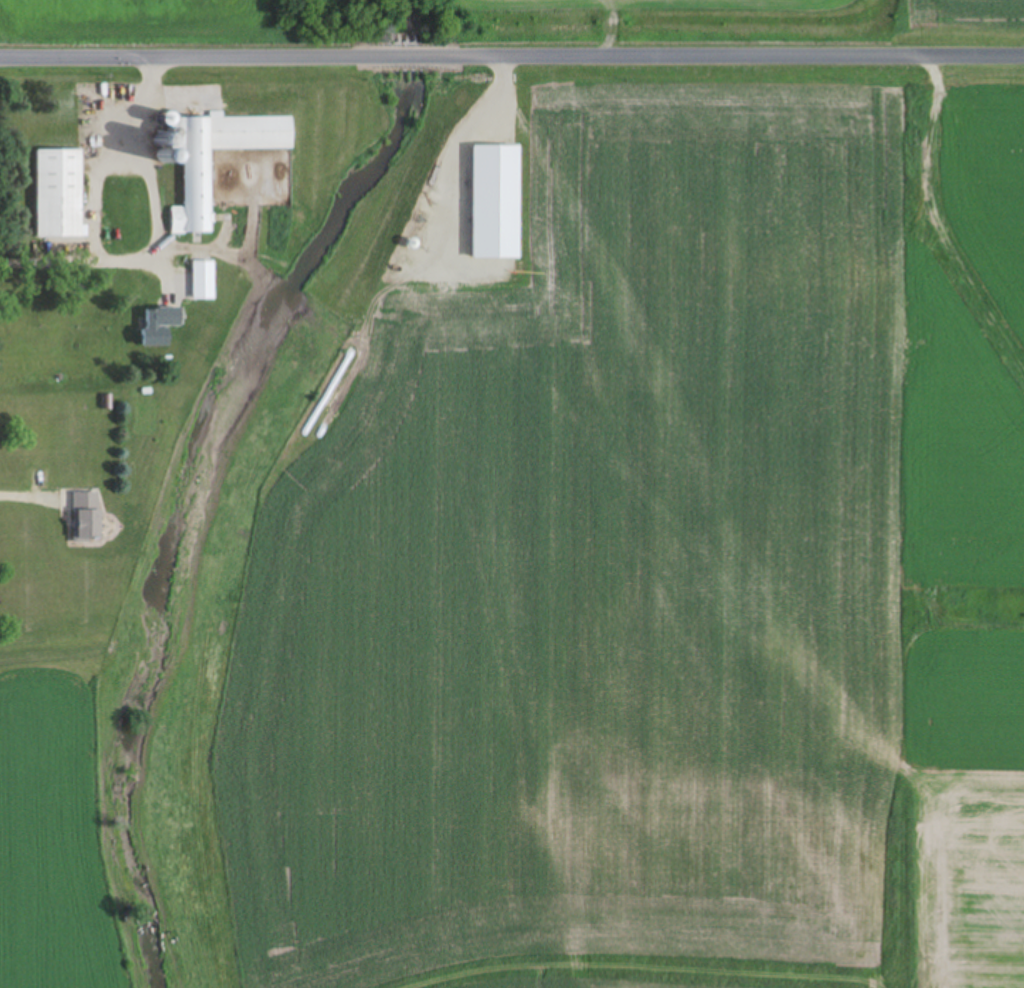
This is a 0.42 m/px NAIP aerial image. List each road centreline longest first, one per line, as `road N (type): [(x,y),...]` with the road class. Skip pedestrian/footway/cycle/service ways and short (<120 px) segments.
road 1 (residential): [(425,57),(1023,56)]
road 2 (residential): [(0,58),(390,58)]

